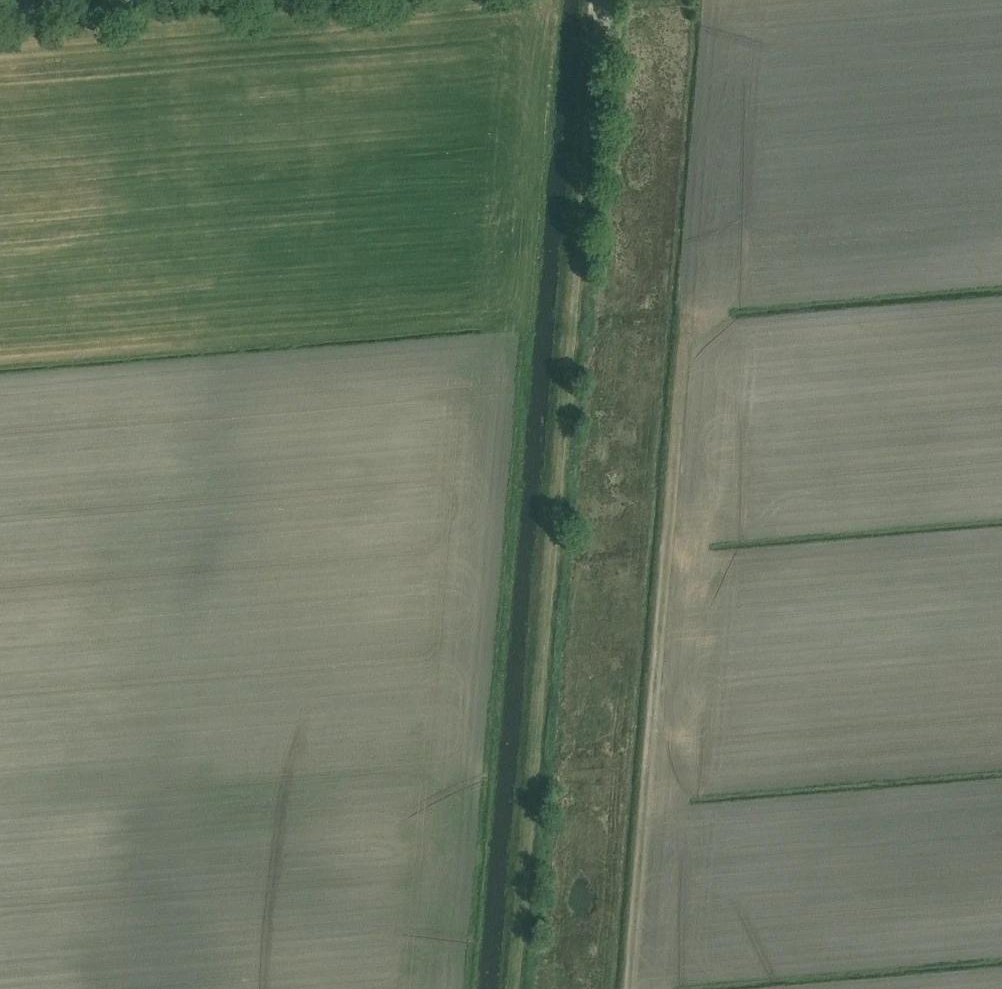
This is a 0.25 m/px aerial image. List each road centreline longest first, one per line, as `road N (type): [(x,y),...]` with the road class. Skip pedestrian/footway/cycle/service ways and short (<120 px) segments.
road 1 (track): [(518,988),(599,0)]

